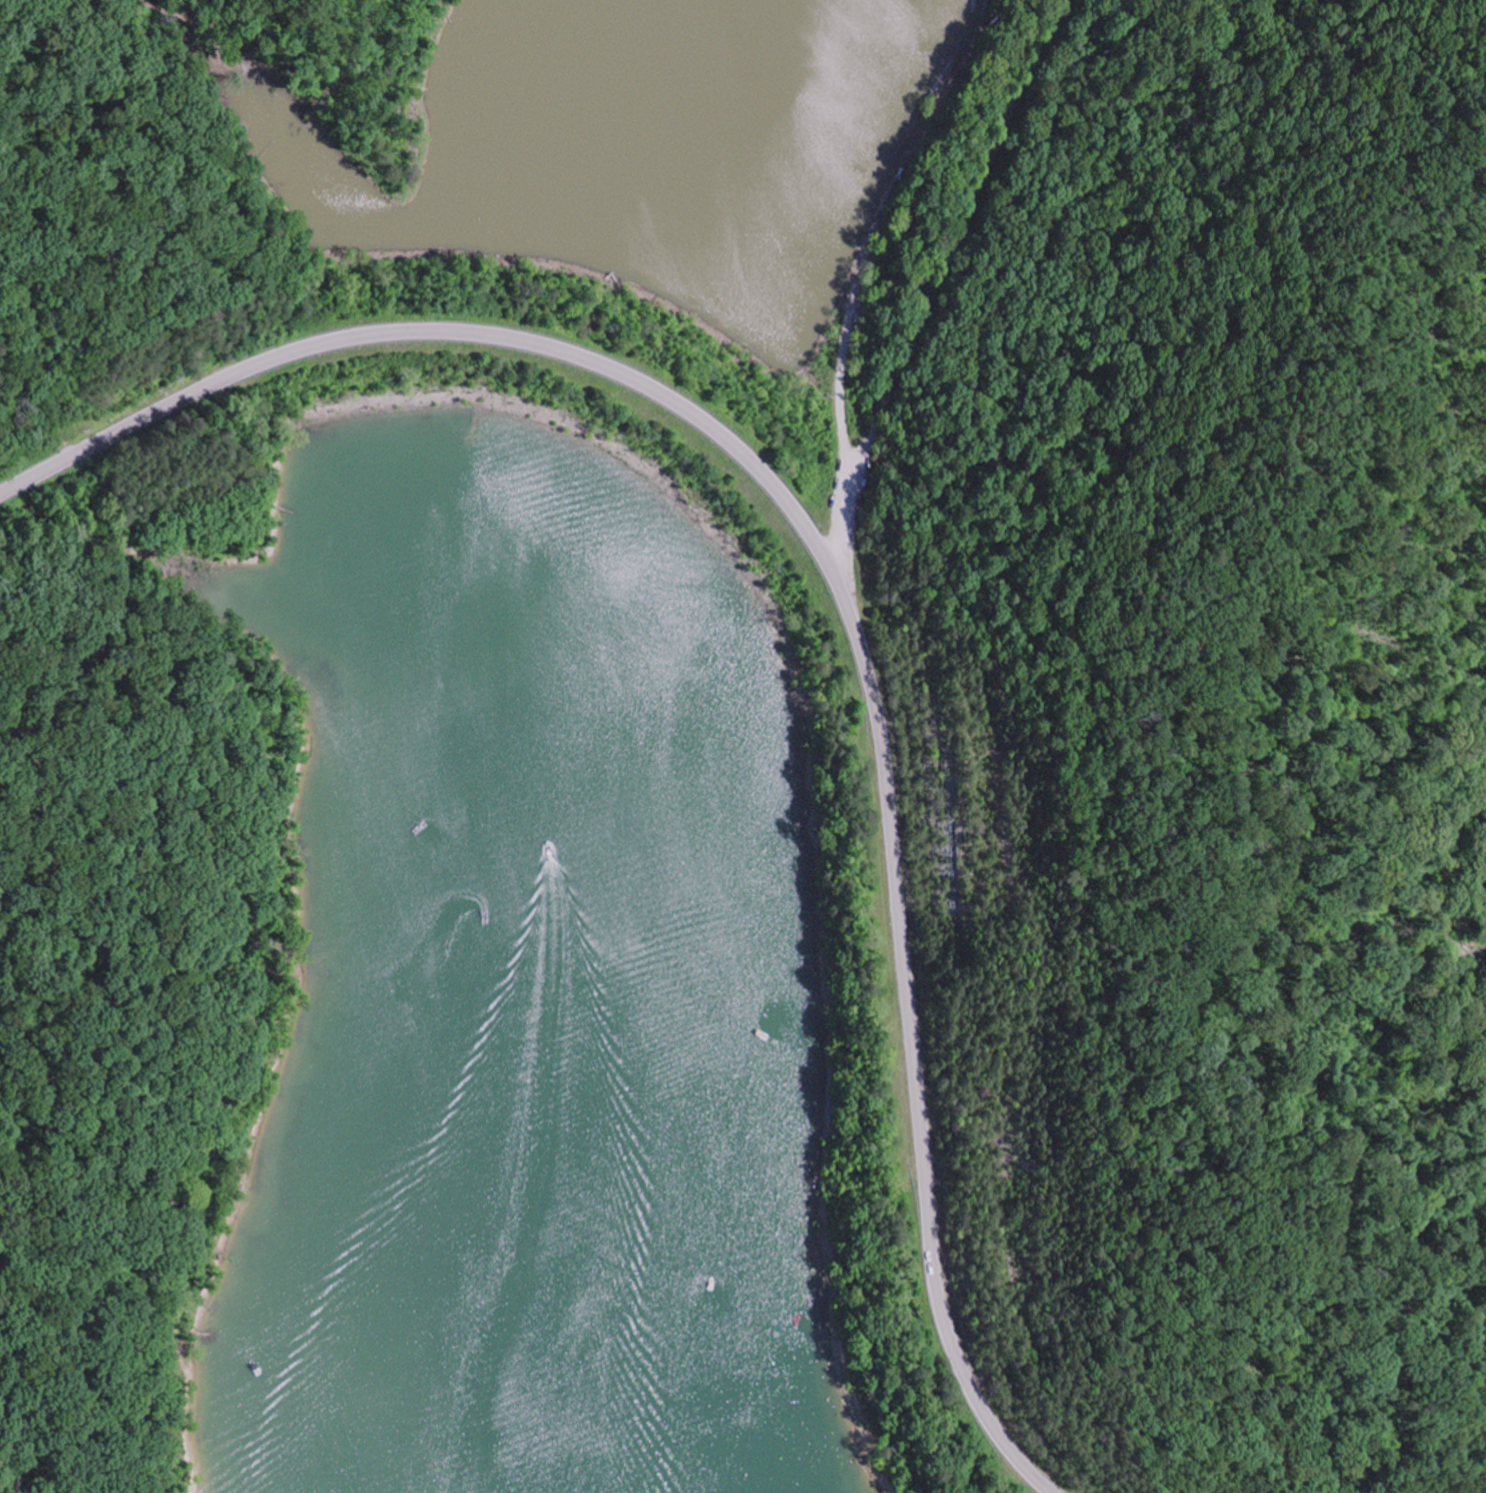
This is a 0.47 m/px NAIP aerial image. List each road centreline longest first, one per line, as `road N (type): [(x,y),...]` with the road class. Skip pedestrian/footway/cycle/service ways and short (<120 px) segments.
road 1 (secondary): [(1061,1492),(990,1410),(942,1288),(893,791),(871,668),(821,552),(739,453),(634,381),(557,350),(476,334),(393,333),(272,359),(0,493)]
road 2 (track): [(841,589),(851,494),(869,445),(1068,0)]
road 3 (track): [(851,494),(839,378),(849,329),(875,255),(961,79),(987,0)]

